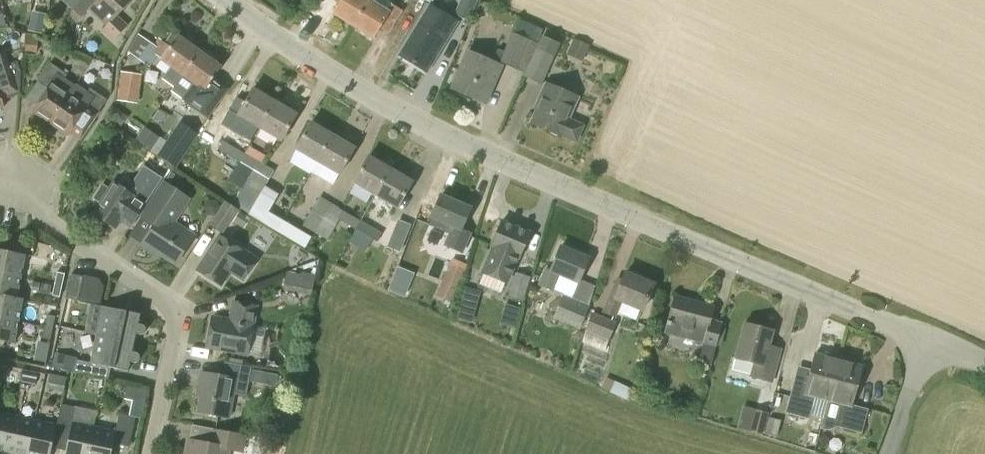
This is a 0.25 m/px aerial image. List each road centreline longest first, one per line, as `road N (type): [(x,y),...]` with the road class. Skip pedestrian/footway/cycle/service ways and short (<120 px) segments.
road 1 (unclassified): [(984,367),(440,133),(347,82),(226,0)]
road 2 (residential): [(147,453),(178,311),(51,226),(37,203),(0,197)]

